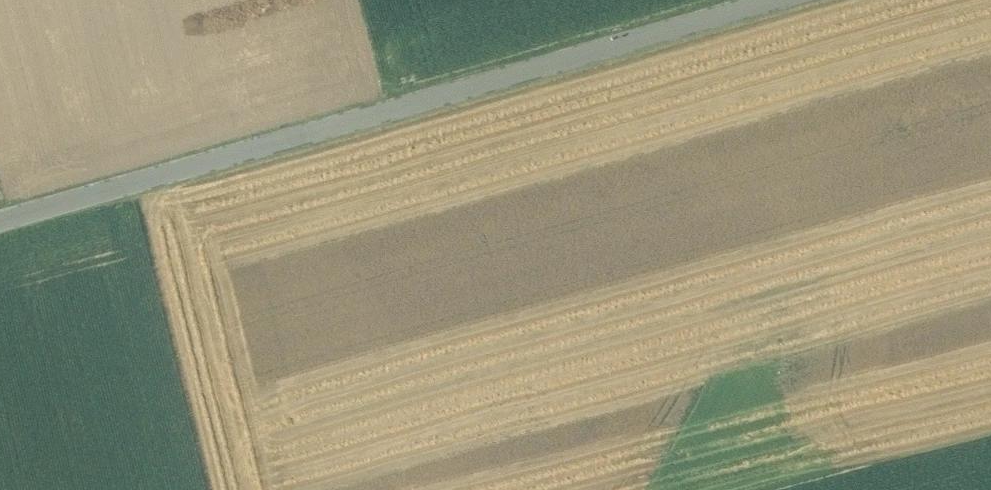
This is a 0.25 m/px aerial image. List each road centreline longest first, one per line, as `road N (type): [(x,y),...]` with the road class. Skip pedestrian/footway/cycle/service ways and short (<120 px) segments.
road 1 (unclassified): [(774,0),(0,221)]

